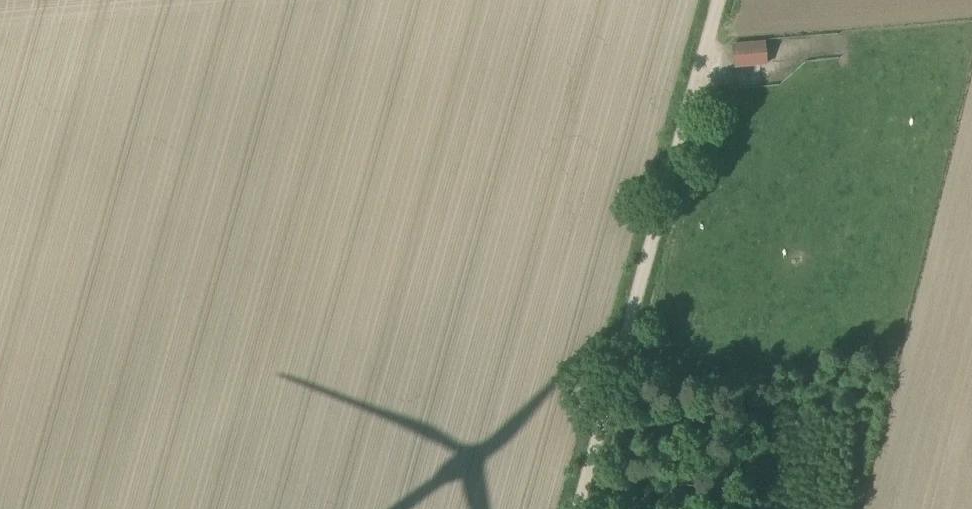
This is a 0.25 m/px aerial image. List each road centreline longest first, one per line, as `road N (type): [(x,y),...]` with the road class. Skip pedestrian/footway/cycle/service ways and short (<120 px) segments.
road 1 (unclassified): [(713,0),(573,508)]

